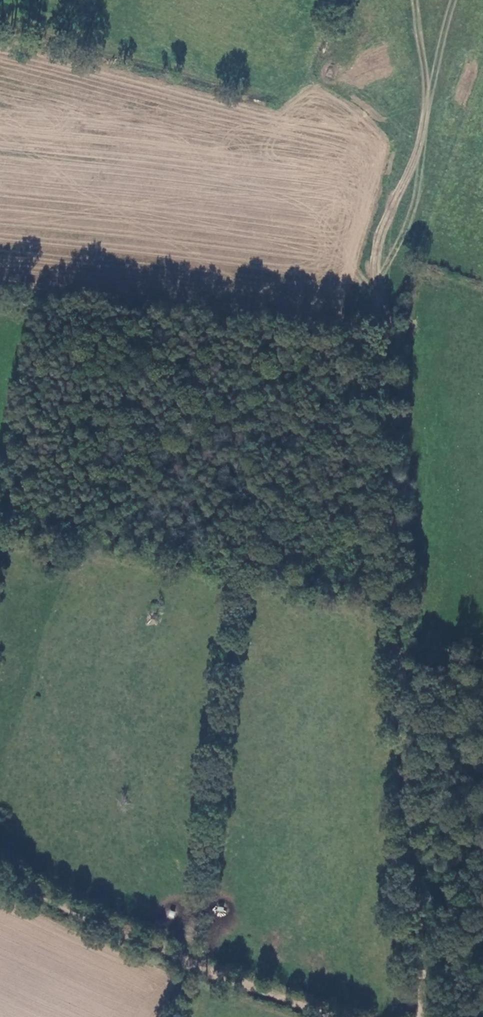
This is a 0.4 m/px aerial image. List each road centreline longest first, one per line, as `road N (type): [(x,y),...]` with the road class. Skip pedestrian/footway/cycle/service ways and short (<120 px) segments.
road 1 (track): [(333,1016),(200,969),(0,880)]

